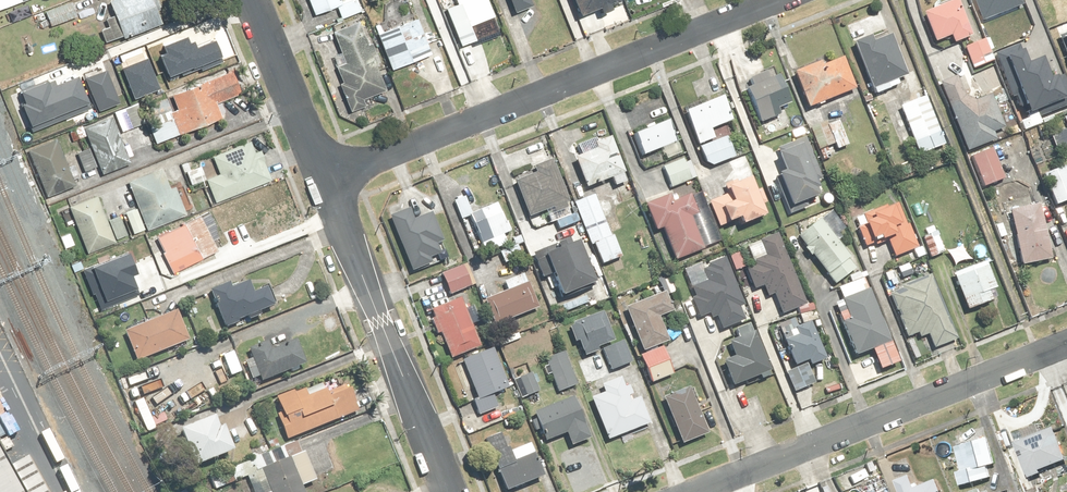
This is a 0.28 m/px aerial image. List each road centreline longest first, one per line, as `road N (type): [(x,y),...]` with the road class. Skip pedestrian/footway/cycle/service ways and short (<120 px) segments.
road 1 (residential): [(323,181),(777,0)]
road 2 (residential): [(702,491),(1066,347)]
road 3 (residential): [(450,491),(323,181)]
road 4 (residential): [(323,181),(250,0)]

